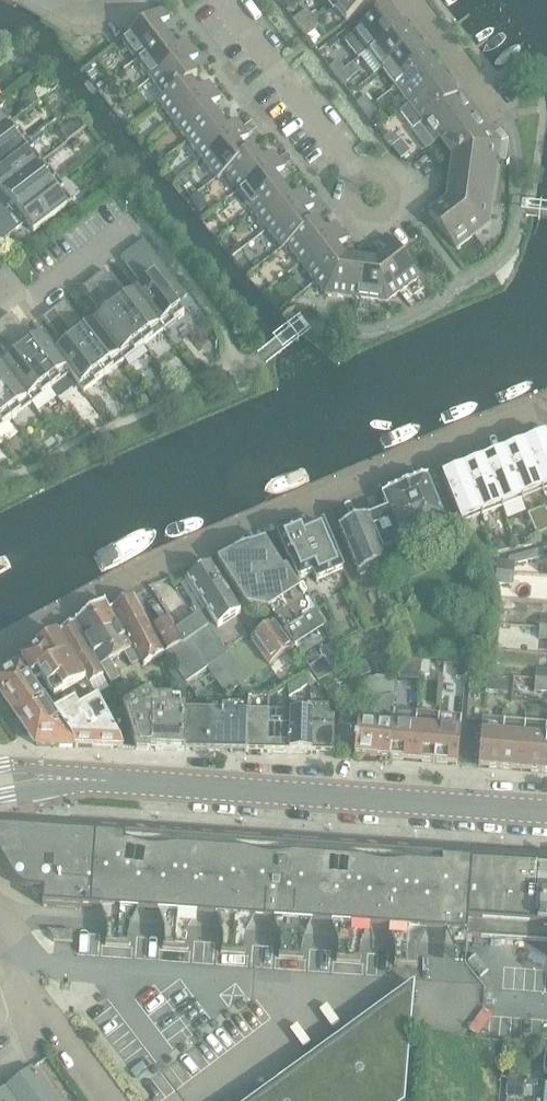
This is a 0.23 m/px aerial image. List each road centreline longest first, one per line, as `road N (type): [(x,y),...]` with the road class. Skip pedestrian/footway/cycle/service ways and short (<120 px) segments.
road 1 (residential): [(0,650),(146,571),(527,411),(546,416)]
road 2 (tertiary): [(546,812),(67,779)]
road 3 (unclassified): [(342,983),(38,967)]
road 4 (residential): [(356,171),(223,0)]
road 5 (unclassified): [(182,1100),(342,983)]
road 6 (unclassified): [(38,967),(33,999),(110,1100)]
road 7 (residential): [(508,119),(414,0)]
road 8 (residential): [(19,297),(50,288),(134,226)]

